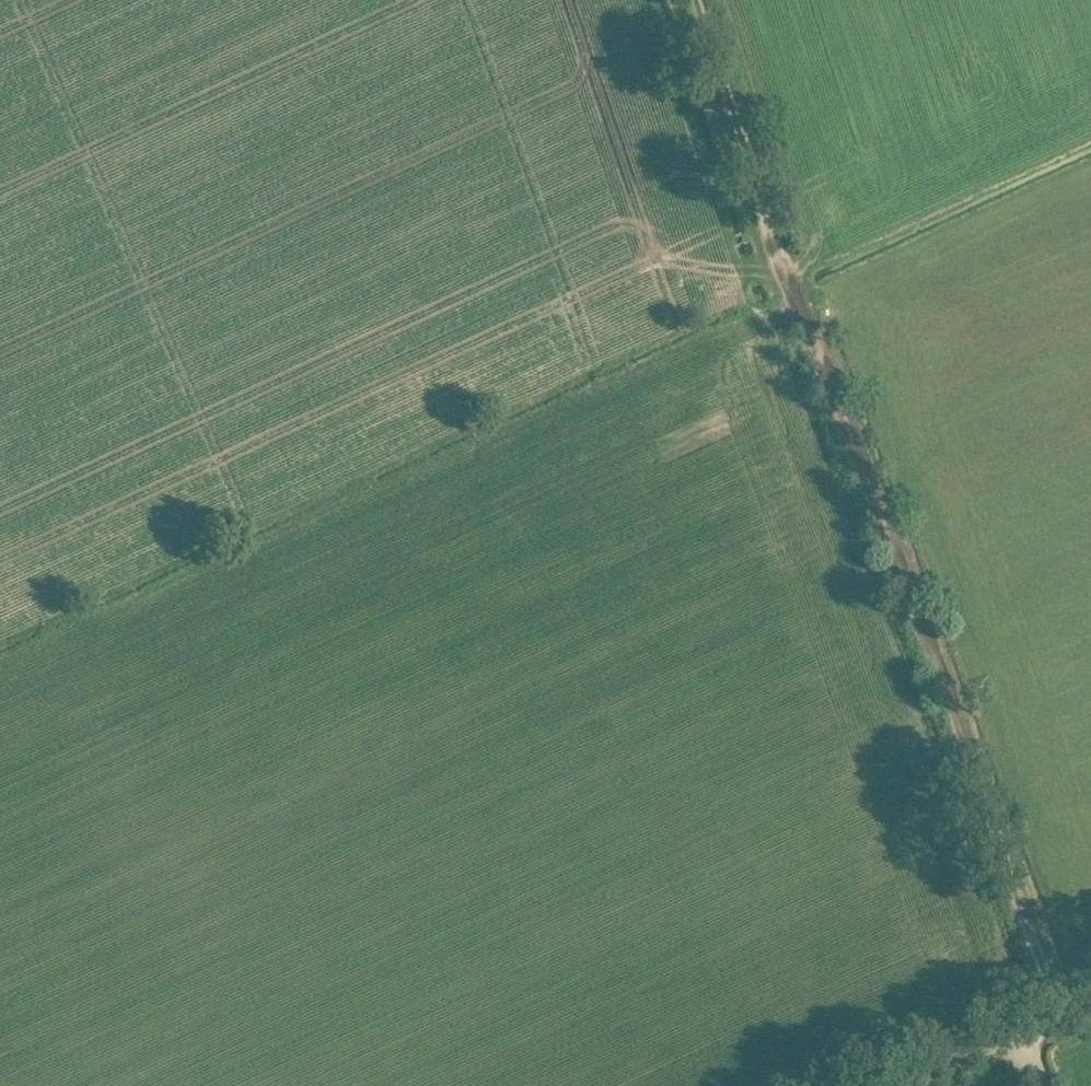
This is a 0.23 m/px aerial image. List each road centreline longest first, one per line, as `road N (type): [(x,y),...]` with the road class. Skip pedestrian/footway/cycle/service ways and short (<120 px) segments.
road 1 (unclassified): [(889,1085),(1090,996)]

